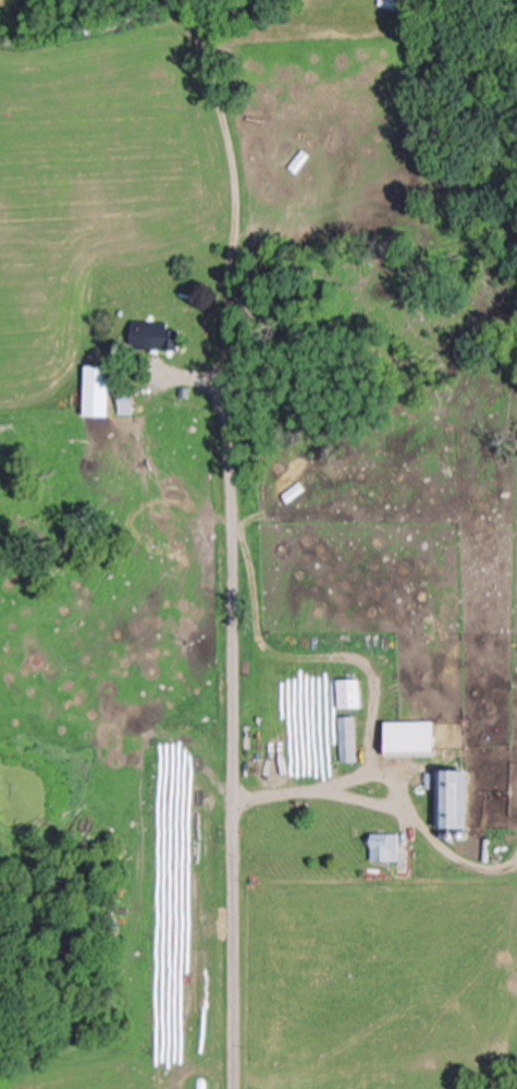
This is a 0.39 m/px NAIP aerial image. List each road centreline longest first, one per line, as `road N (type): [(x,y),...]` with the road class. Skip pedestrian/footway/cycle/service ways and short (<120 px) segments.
road 1 (residential): [(223,1088),(223,344),(231,219),(224,146),(197,43)]

